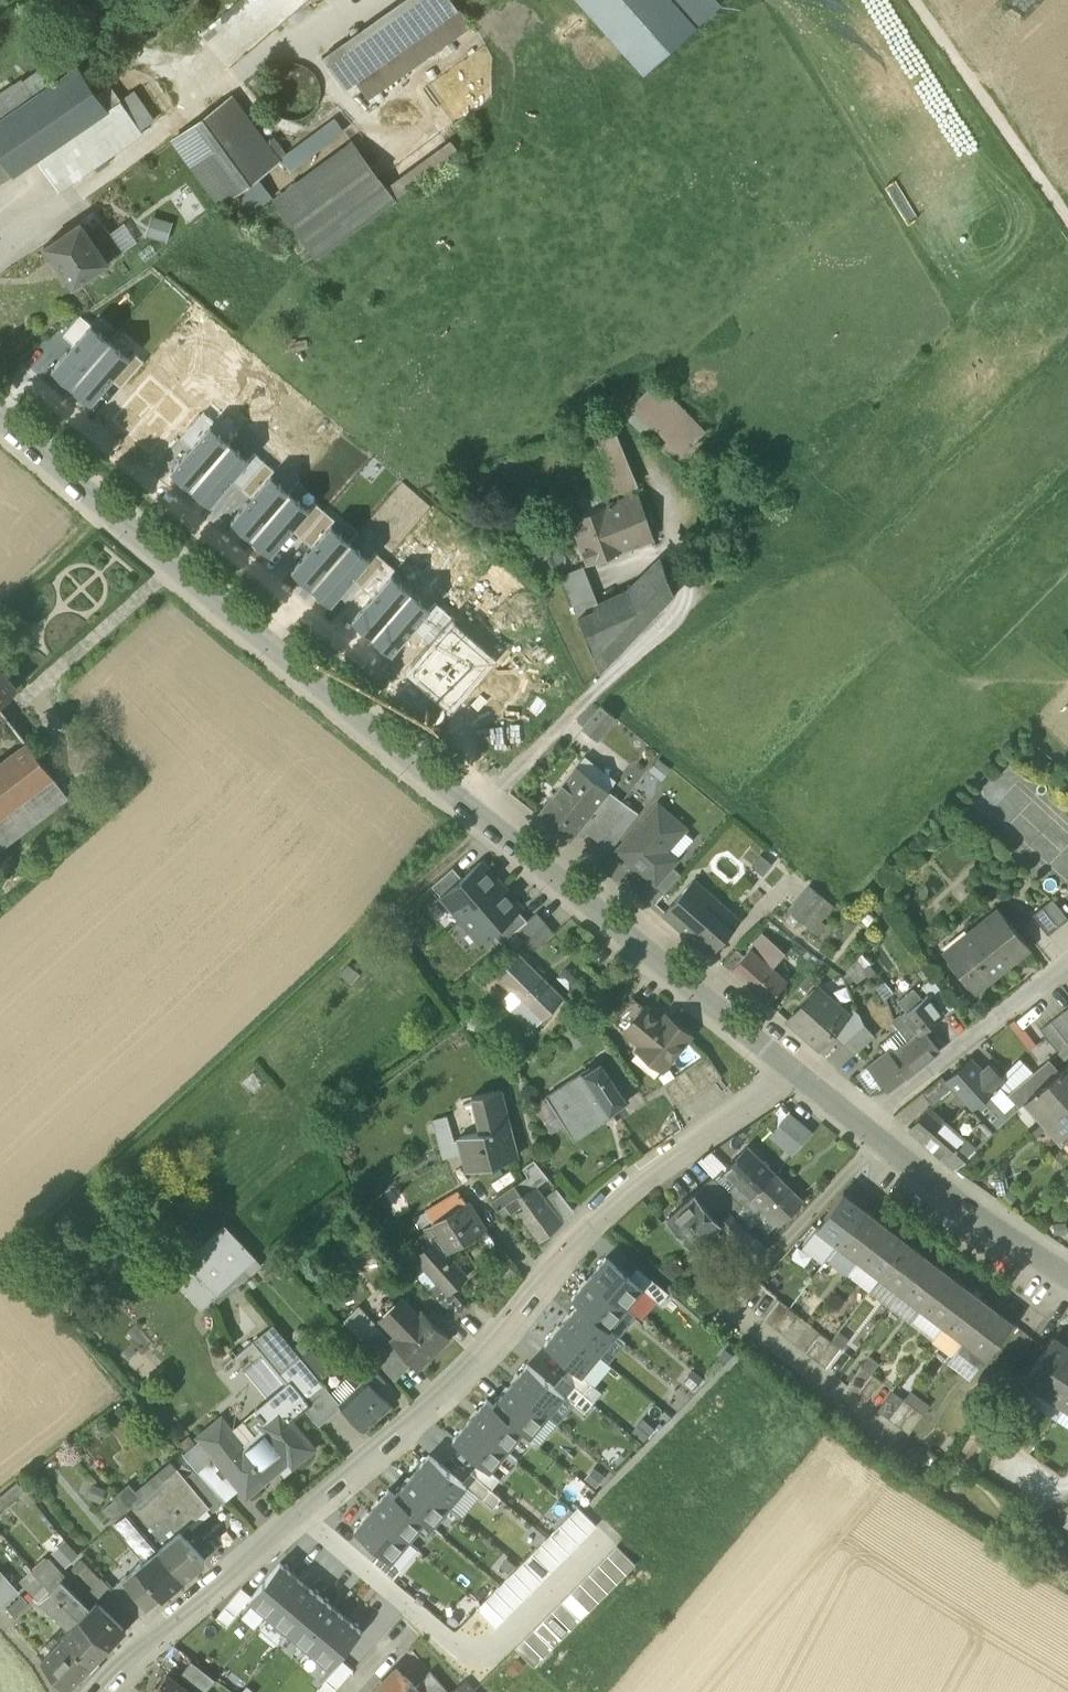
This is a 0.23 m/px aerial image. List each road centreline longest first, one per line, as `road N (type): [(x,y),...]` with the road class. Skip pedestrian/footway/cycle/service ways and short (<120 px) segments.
road 1 (residential): [(788,1068),(212,600),(0,412)]
road 2 (residential): [(111,1691),(171,1625),(494,1349),(607,1200),(788,1068)]
road 3 (residential): [(16,373),(505,781)]
road 4 (residential): [(880,1139),(721,1315),(889,1442)]
road 5 (track): [(1067,222),(913,0)]
road 6 (track): [(1067,961),(863,1122)]
road 7 (residential): [(1067,1279),(880,1139)]

